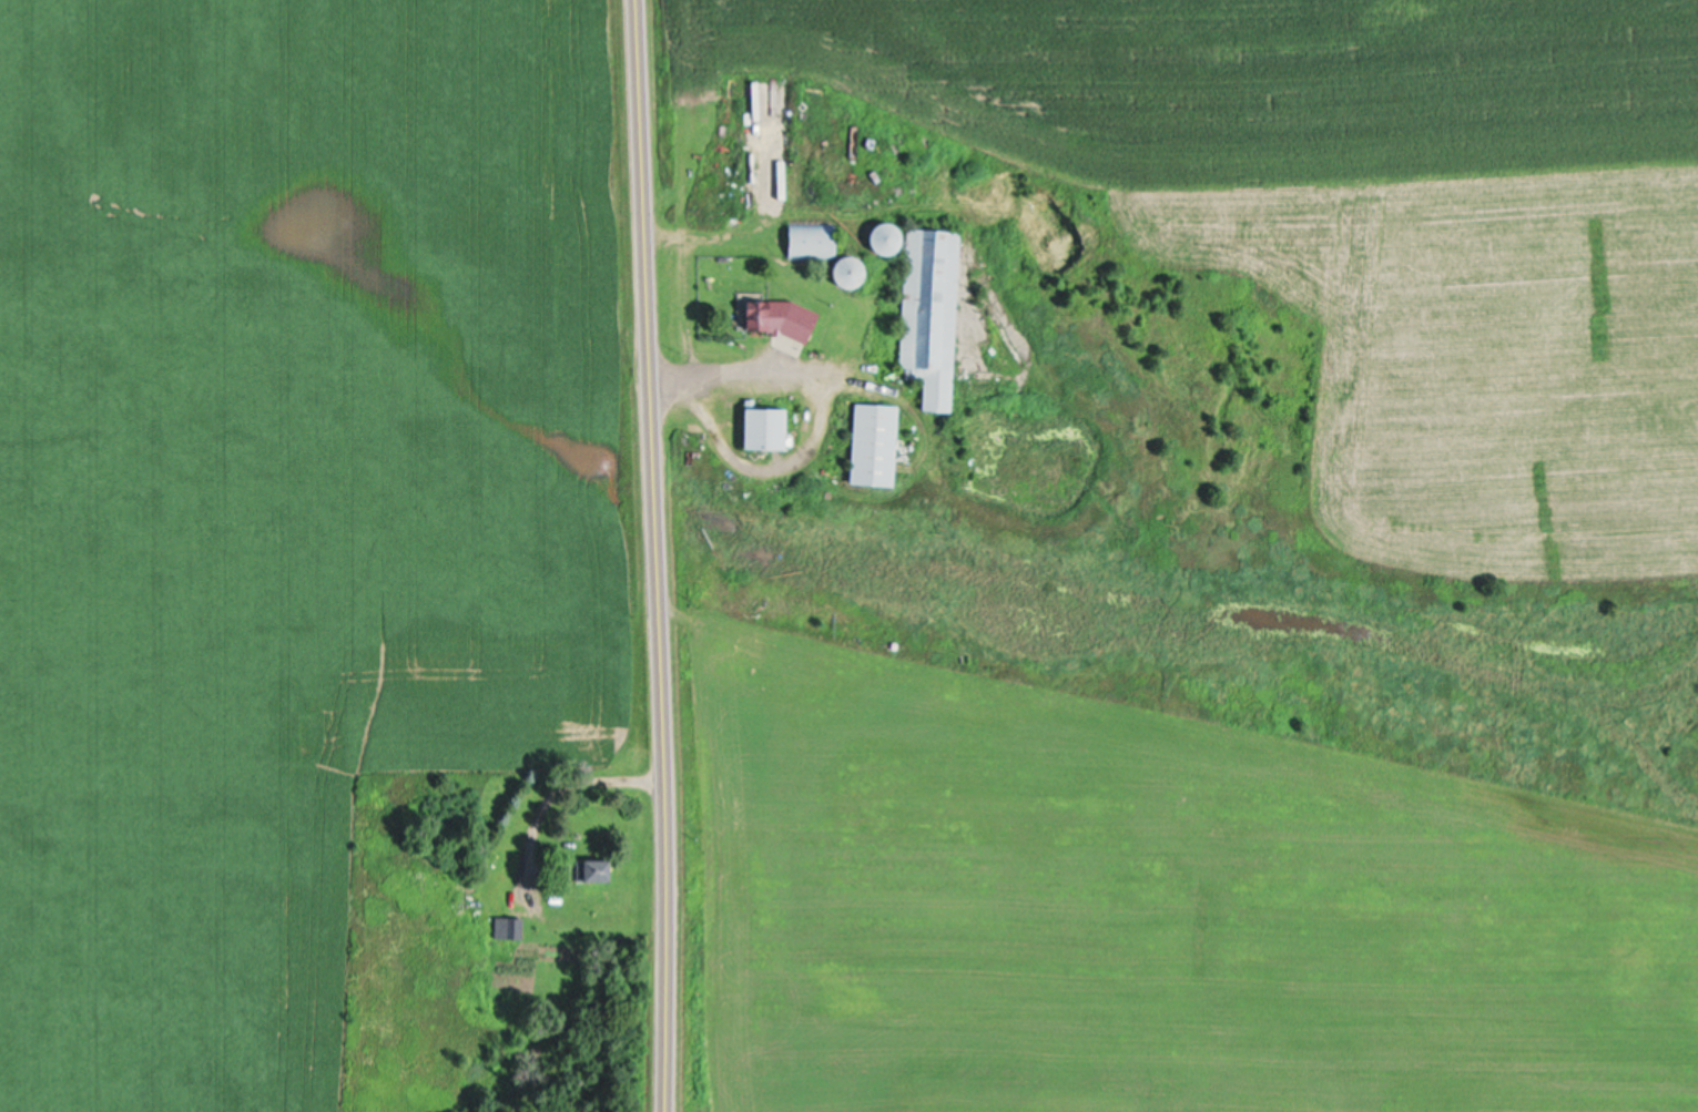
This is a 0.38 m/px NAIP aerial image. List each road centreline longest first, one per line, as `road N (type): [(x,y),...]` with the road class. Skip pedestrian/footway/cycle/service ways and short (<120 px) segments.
road 1 (secondary): [(659,1111),(663,902),(639,0)]

